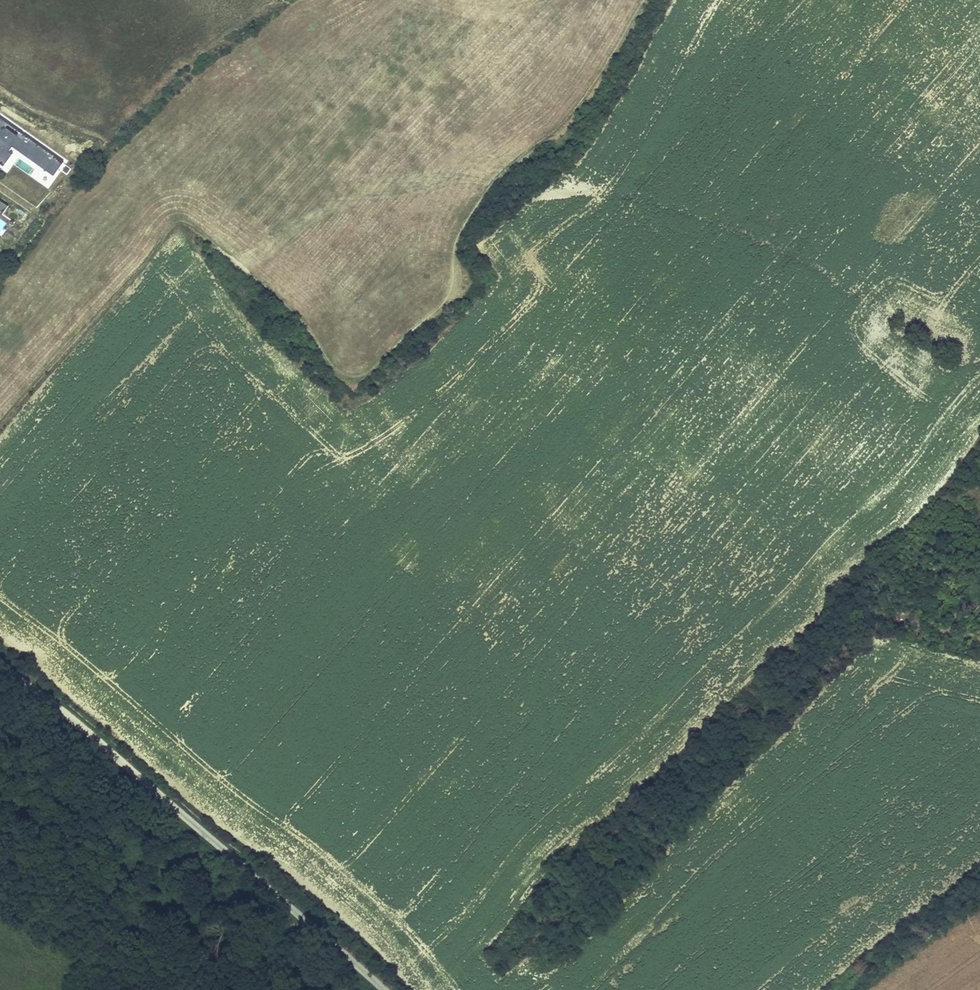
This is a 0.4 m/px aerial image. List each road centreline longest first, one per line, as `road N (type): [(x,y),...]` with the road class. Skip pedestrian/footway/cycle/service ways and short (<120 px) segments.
road 1 (unclassified): [(0,669),(387,989)]

